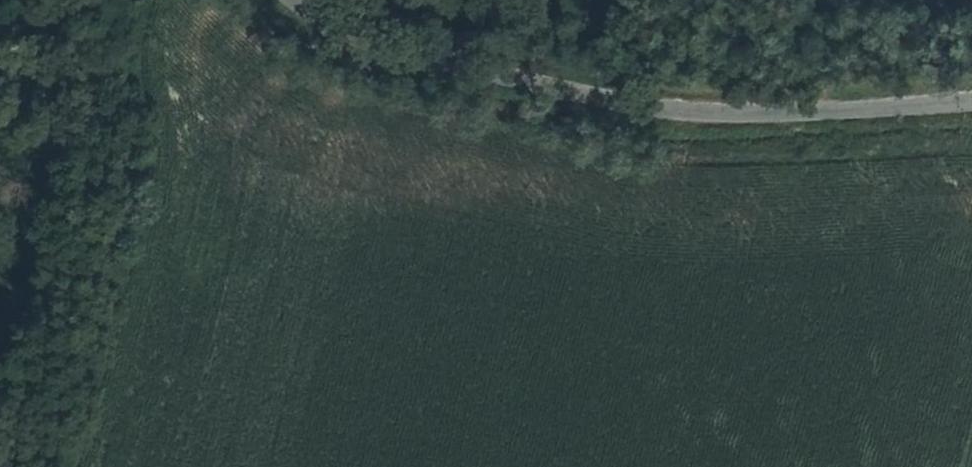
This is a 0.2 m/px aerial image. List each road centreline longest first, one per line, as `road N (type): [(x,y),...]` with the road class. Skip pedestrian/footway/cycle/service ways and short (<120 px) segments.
road 1 (unclassified): [(971,103),(786,114),(601,103),(476,78),(364,37),(303,0)]

